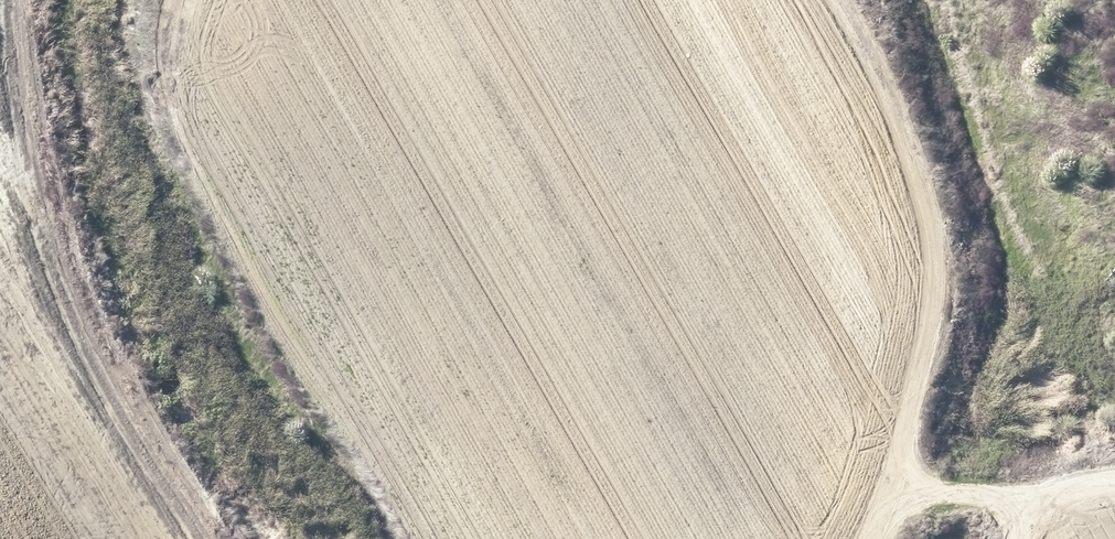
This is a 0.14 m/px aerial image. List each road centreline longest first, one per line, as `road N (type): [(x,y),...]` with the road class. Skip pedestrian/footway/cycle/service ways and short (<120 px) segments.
road 1 (track): [(182,0),(160,49),(169,123),(399,538)]
road 2 (track): [(870,538),(907,472),(931,348),(926,281),(874,101),(823,0)]
road 3 (track): [(207,538),(32,254),(0,109)]
road 4 (track): [(886,509),(1114,491)]

